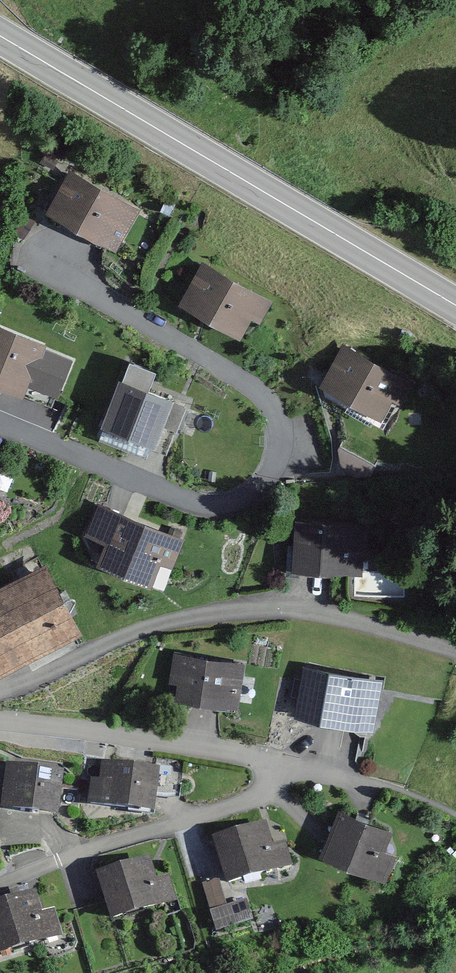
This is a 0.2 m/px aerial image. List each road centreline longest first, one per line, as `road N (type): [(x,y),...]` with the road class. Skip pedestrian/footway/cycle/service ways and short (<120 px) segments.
road 1 (residential): [(0,422),(172,497),(213,505),(256,495),(280,464),(277,409),(236,374),(46,267)]
road 2 (trunk): [(0,37),(455,307)]
road 3 (residential): [(0,698),(118,642),(208,616),(296,605),(455,652)]
road 4 (residential): [(277,763),(269,797),(63,857),(0,886)]
road 5 (residential): [(0,719),(277,763)]

